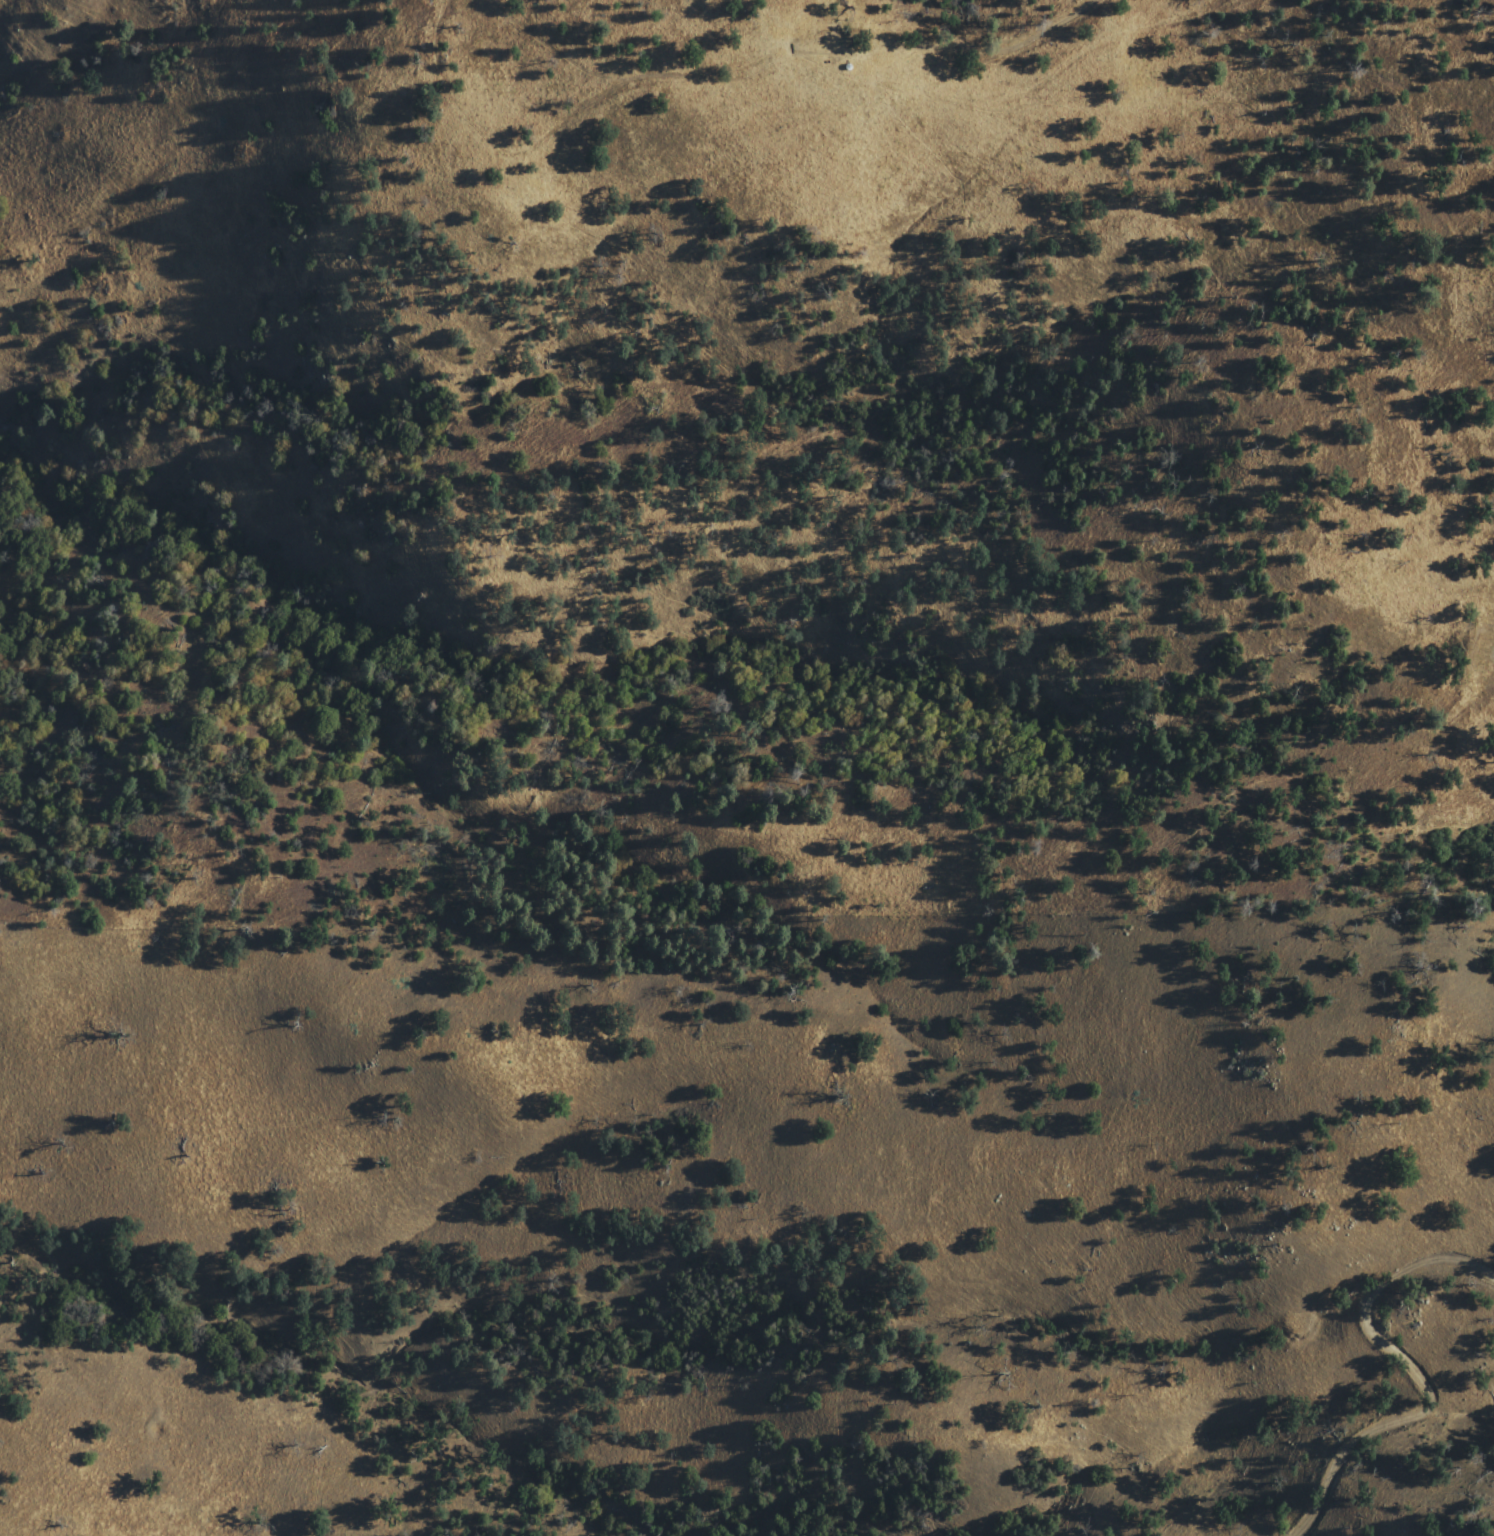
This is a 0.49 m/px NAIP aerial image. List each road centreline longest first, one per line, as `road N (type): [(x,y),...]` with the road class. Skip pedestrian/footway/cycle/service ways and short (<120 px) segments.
road 1 (residential): [(1307,1535),(1350,1453),(1424,1418),(1423,1393),(1372,1336),(1370,1312),(1381,1297),(1424,1277),(1493,1286)]

